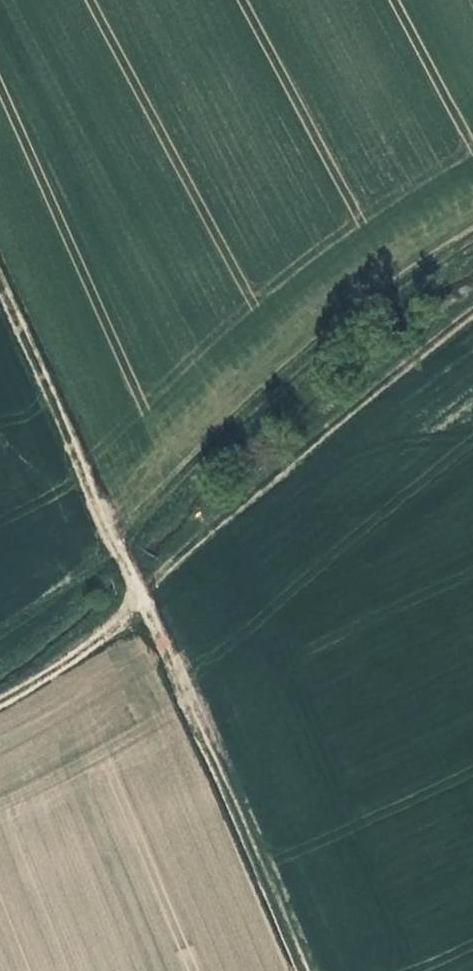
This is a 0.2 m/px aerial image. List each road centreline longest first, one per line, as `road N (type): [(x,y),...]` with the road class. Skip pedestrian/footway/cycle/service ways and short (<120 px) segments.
road 1 (track): [(298,970),(0,294)]
road 2 (track): [(472,319),(408,360),(134,602)]
road 3 (track): [(138,611),(0,701)]

